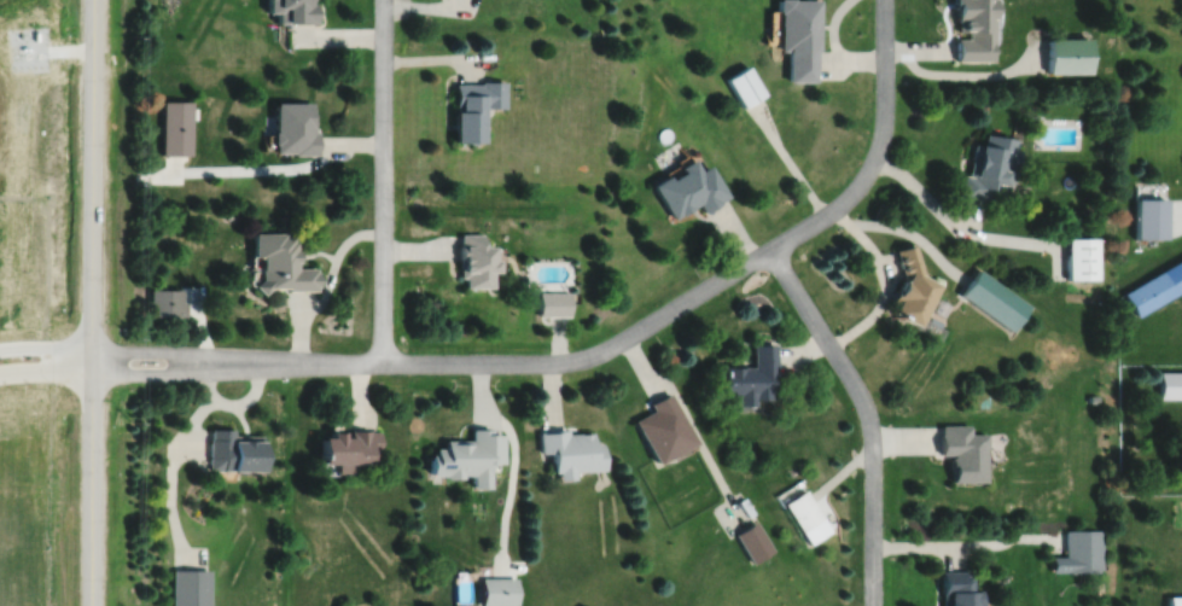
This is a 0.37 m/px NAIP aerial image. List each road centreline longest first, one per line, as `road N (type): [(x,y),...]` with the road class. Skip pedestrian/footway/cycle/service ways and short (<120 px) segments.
road 1 (residential): [(883,0),(877,152),(840,203),(769,249),(863,402),(872,605)]
road 2 (tertiary): [(91,605),(92,0)]
road 3 (residential): [(299,363),(572,360),(624,338),(769,249)]
road 4 (residential): [(383,0),(382,362)]
road 5 (residential): [(299,363),(91,350)]
road 6 (residential): [(91,373),(299,363)]

